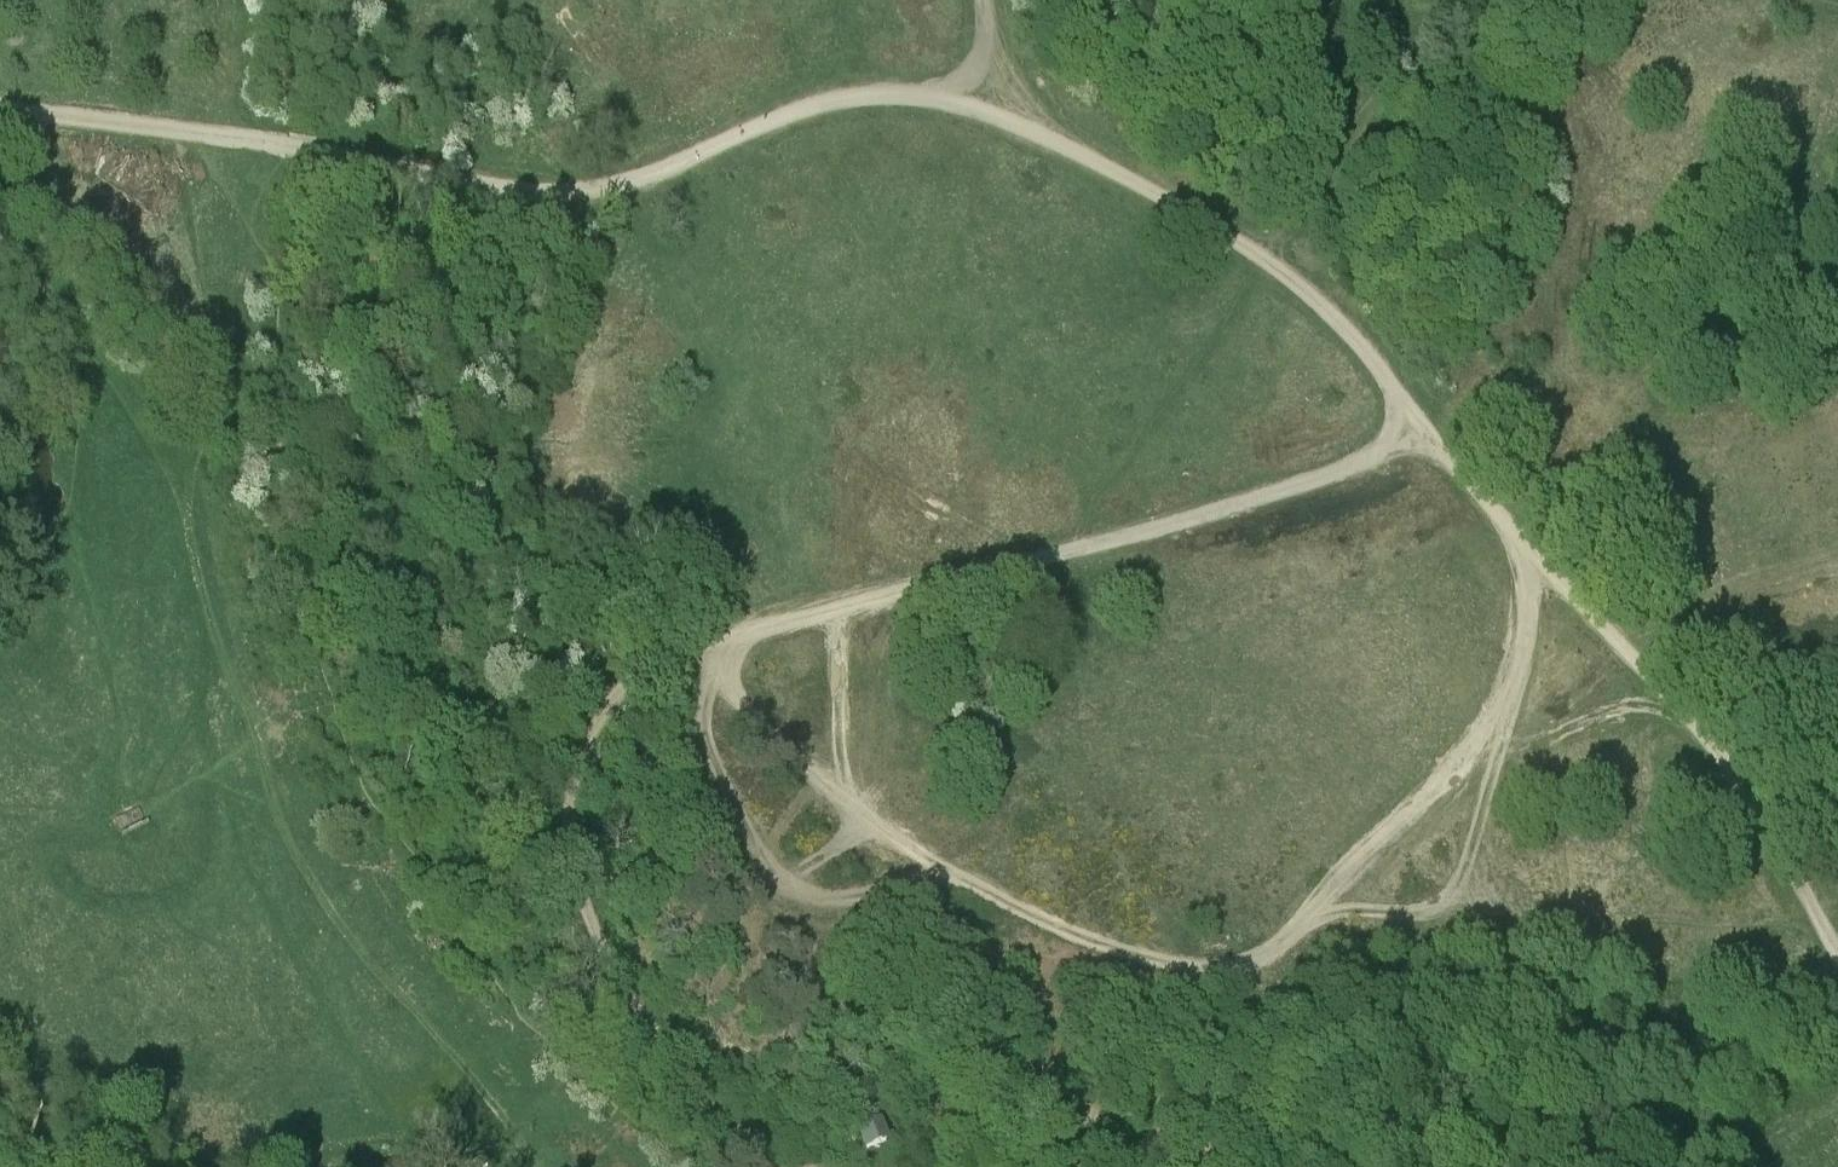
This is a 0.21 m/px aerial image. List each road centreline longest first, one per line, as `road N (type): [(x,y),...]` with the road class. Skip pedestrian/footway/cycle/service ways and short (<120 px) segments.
road 1 (track): [(179,133),(516,183),(579,185),(677,160),(839,98),(890,93),(945,96),(1115,169),(1240,238),(1332,310),(1368,350),(1402,425),(1738,747),(1782,822),(1837,960)]
road 2 (track): [(757,1166),(633,1016),(597,938),(578,844),(580,789),(592,744),(614,708),(657,673),(706,651),(1355,467),(1384,450),(1402,425)]
road 3 (track): [(1518,539),(1529,588),(1525,643),(1454,892),(1436,909),(1409,917),(1350,912),(1313,925),(1245,983),(1220,994),(1110,977),(908,868),(745,721),(724,691),(723,647)]
road 4 (track): [(411,1133),(363,1041),(202,597),(191,542),(211,330),(179,133)]
road 5 (track): [(947,890),(825,929),(788,908),(760,879),(702,758),(706,651)]
road 6 (track): [(1445,0),(1401,40),(1350,126),(1283,270)]
road 7 (track): [(403,841),(444,800),(592,744)]
road 8 (track): [(0,109),(179,133)]

